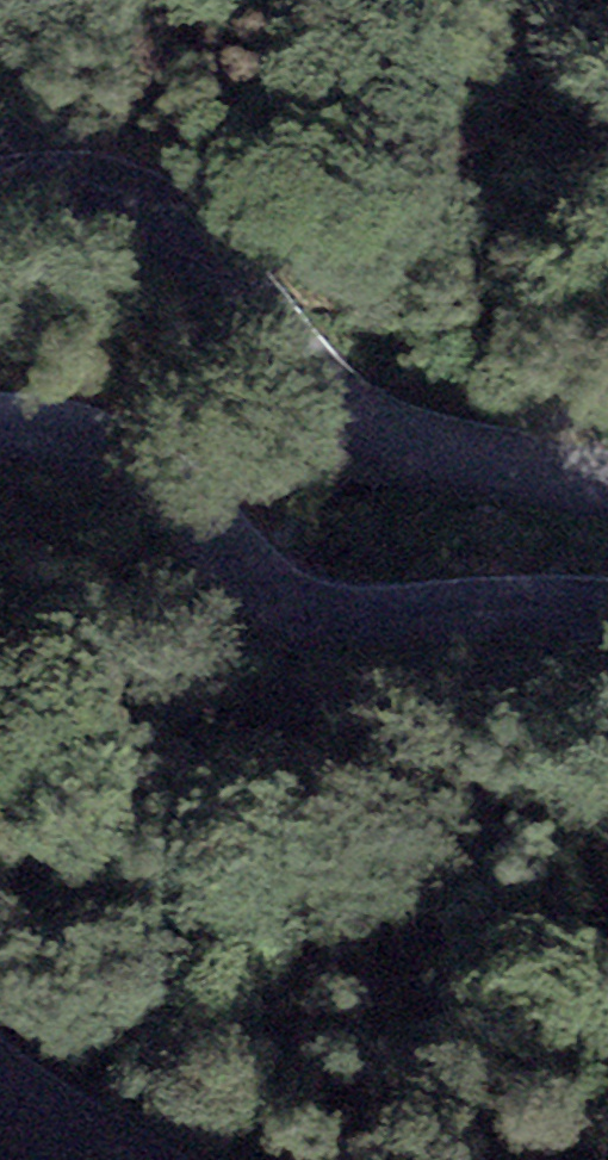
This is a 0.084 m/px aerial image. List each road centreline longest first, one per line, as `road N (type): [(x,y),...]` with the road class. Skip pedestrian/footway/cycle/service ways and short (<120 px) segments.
road 1 (tertiary): [(607,489),(365,433),(292,381),(207,268),(135,199),(78,188),(0,196)]
road 2 (tertiary): [(0,429),(42,429),(112,452),(274,591),(347,621),(607,615)]
road 3 (tertiary): [(113,1159),(0,1088)]

